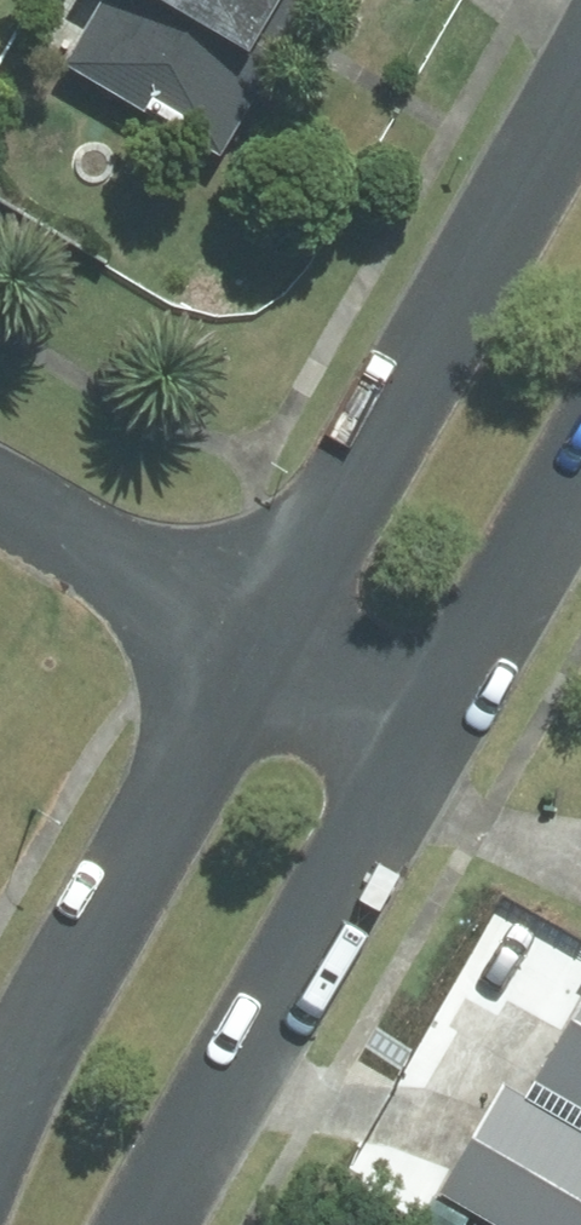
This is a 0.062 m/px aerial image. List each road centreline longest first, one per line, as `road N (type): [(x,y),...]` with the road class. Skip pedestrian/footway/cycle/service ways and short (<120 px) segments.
road 1 (tertiary): [(250,632),(580,81)]
road 2 (tertiary): [(435,731),(151,1224)]
road 3 (tertiary): [(0,1104),(39,1011),(250,632)]
road 4 (tertiary): [(580,469),(435,731)]
road 5 (residential): [(250,632),(0,499)]
road 6 (residential): [(435,731),(250,632)]

